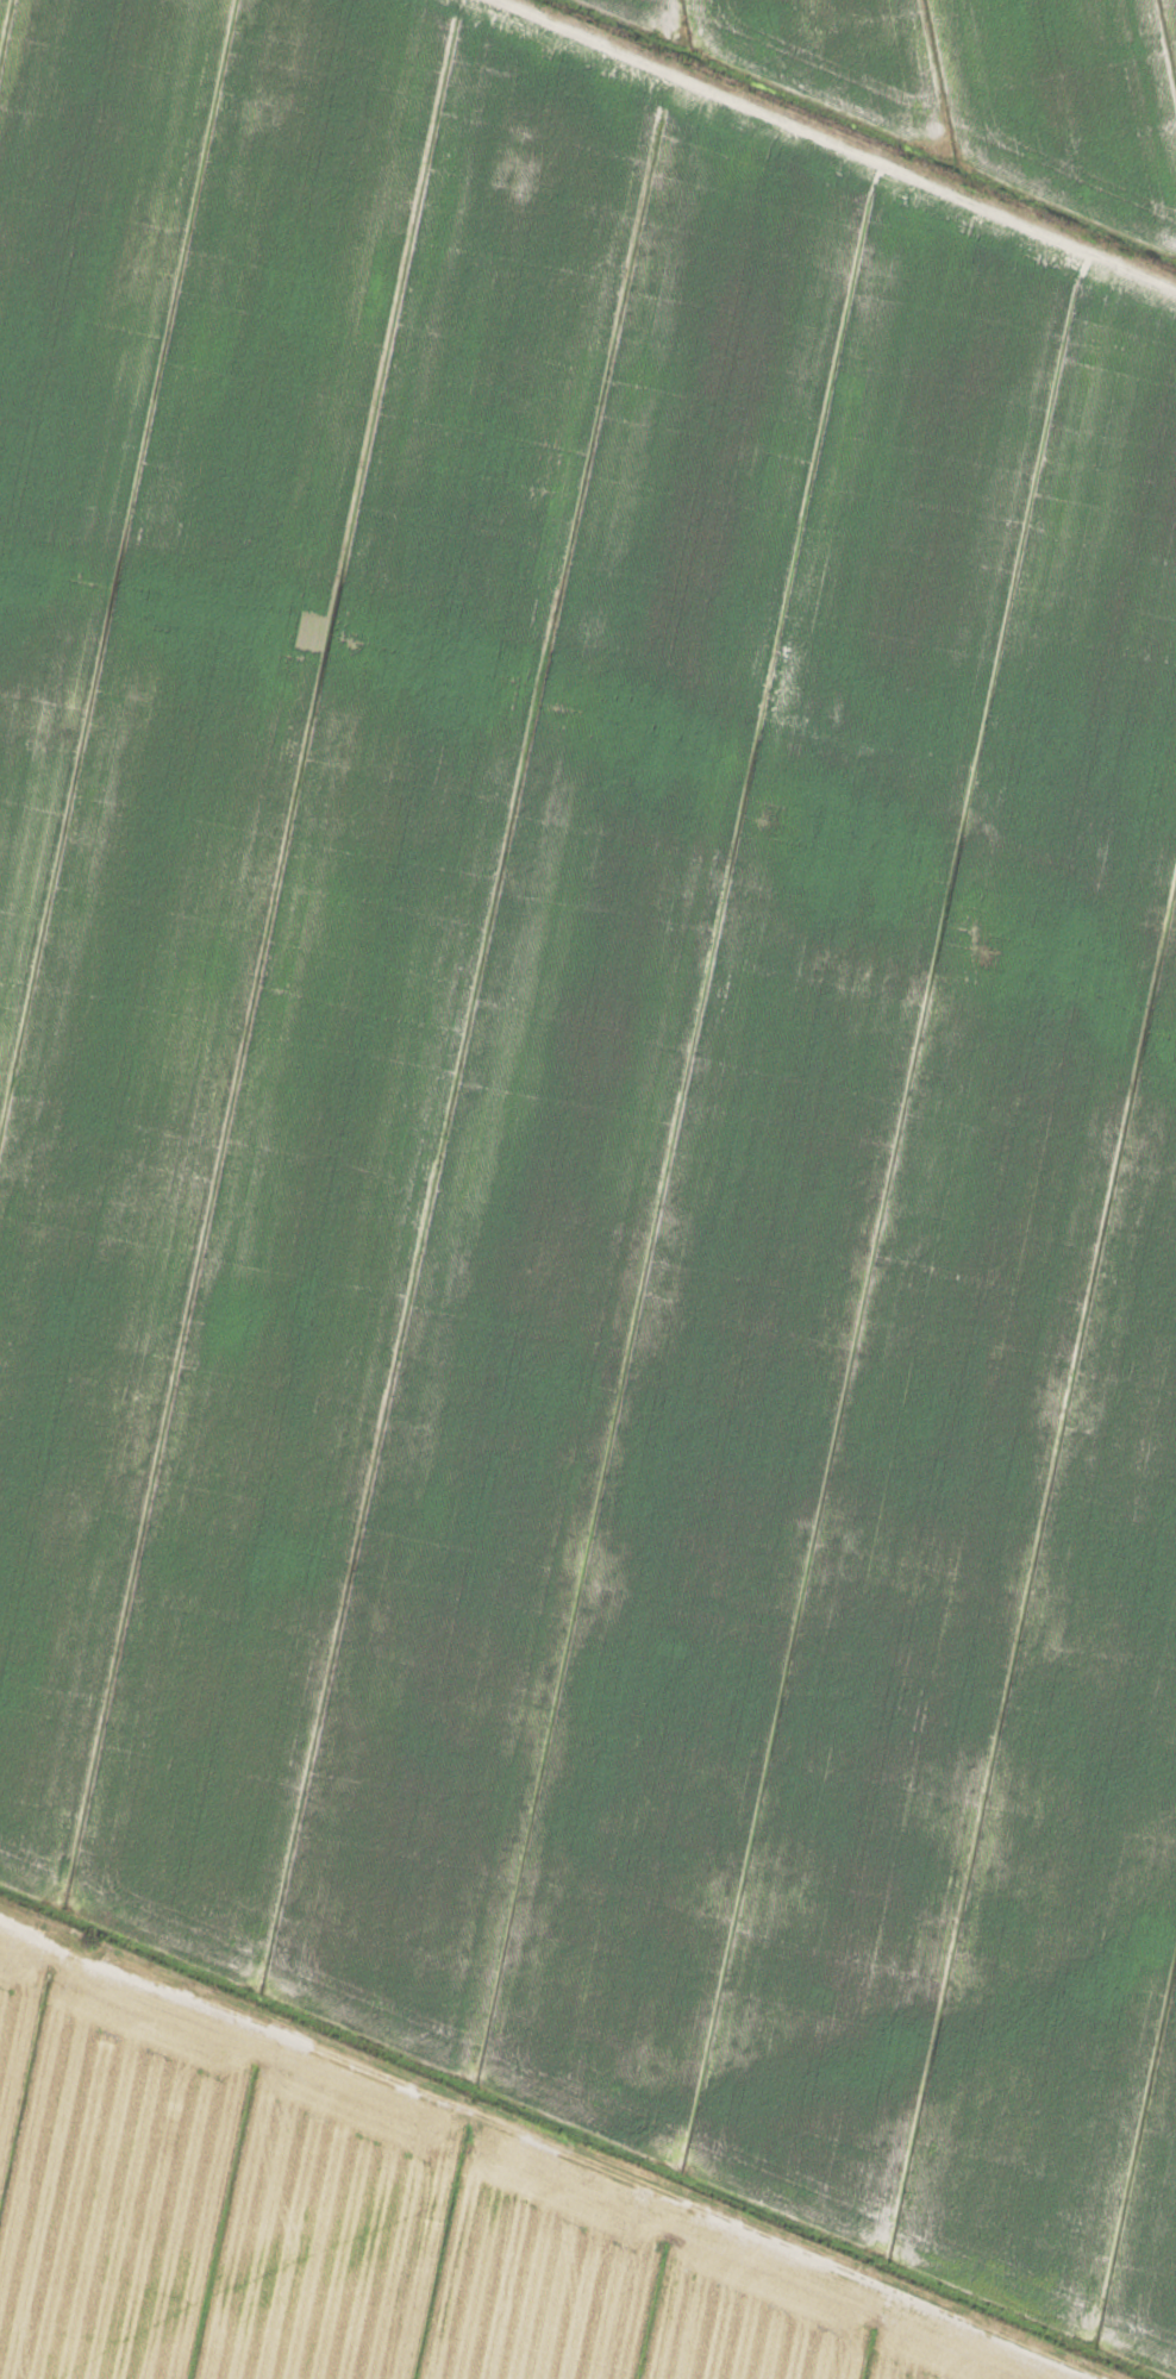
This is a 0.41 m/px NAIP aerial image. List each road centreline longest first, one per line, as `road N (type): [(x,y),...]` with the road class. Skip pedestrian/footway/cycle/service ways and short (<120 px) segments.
road 1 (track): [(1111,2378),(0,1911)]

